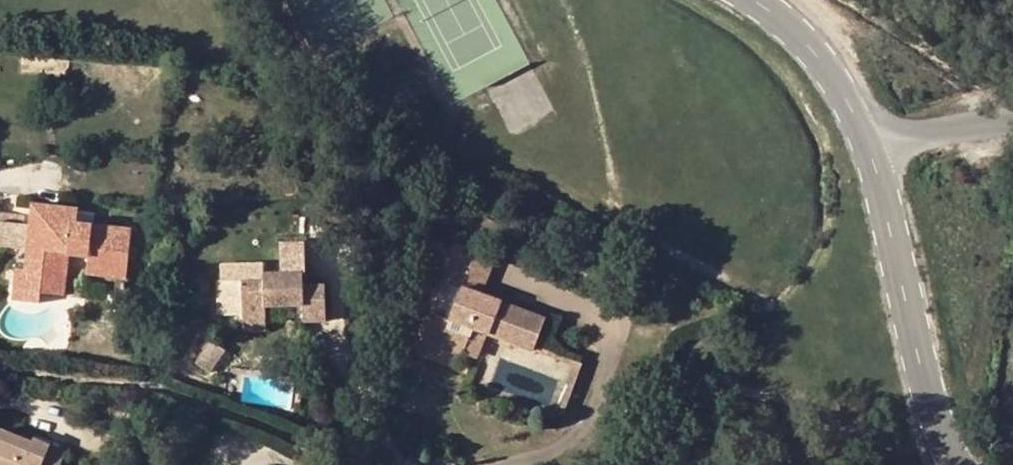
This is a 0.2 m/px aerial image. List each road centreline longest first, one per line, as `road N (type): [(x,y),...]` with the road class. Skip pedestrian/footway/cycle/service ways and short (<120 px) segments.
road 1 (tertiary): [(869,147),(962,464)]
road 2 (tertiary): [(755,0),(828,69),(869,147)]
road 3 (unclassified): [(1012,124),(869,147)]

